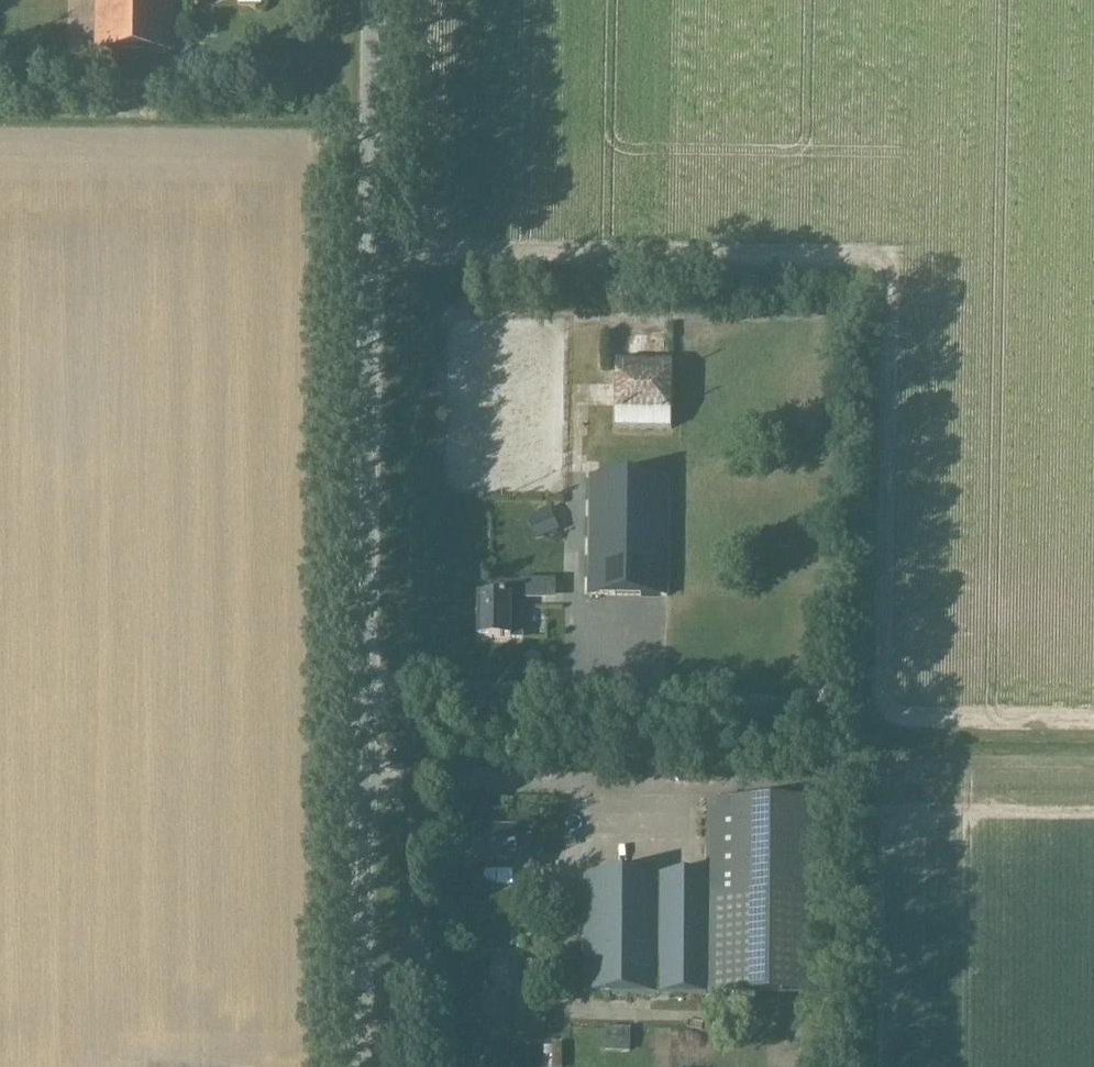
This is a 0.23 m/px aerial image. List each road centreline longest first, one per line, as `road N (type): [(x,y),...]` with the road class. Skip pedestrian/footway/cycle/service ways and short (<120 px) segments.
road 1 (unclassified): [(360,1066),(372,0)]

